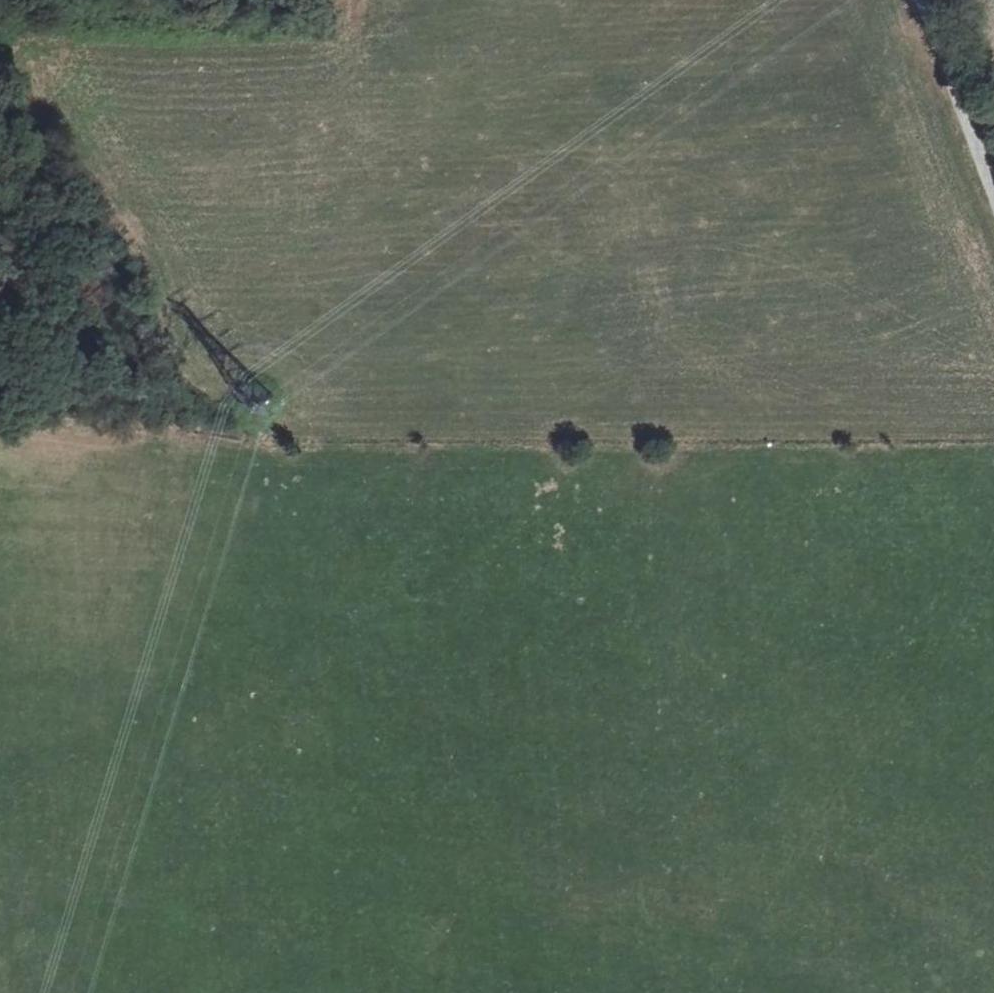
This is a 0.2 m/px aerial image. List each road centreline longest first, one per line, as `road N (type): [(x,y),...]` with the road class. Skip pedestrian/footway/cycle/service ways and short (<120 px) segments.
road 1 (track): [(924,0),(993,195)]

